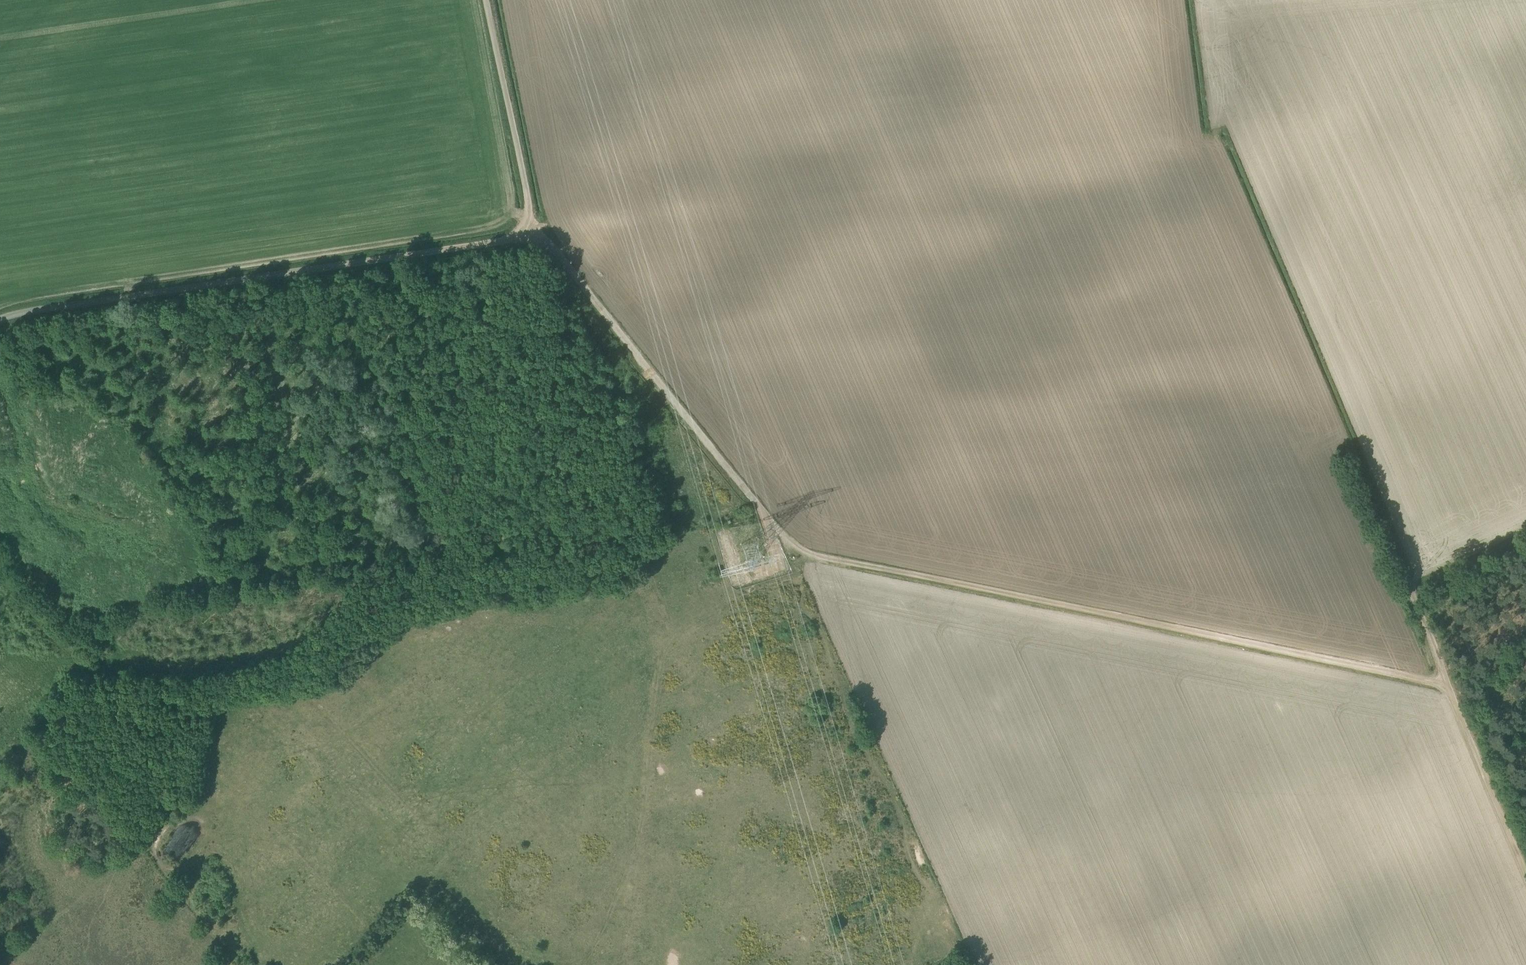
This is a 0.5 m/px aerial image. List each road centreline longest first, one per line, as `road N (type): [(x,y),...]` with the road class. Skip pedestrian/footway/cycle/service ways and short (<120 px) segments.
road 1 (track): [(1525,874),(1453,699),(1427,678),(799,552)]
road 2 (unclassified): [(0,320),(513,239),(530,208),(486,0)]
road 3 (track): [(799,552),(528,224)]

